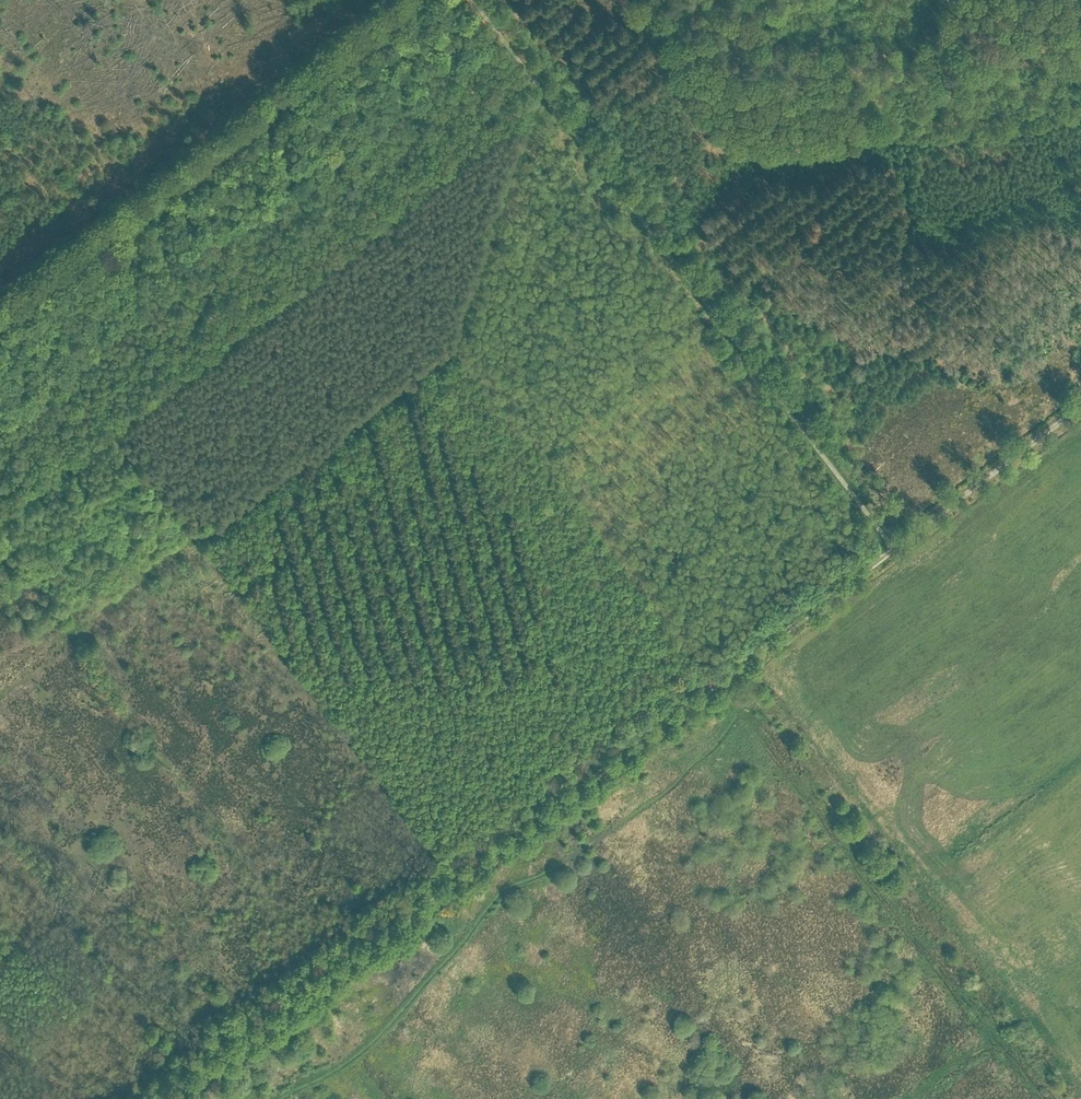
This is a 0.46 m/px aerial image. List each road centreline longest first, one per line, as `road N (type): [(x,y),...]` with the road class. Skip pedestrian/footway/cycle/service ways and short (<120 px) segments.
road 1 (unclassified): [(173,1098),(1080,404)]
road 2 (track): [(0,309),(403,0)]

